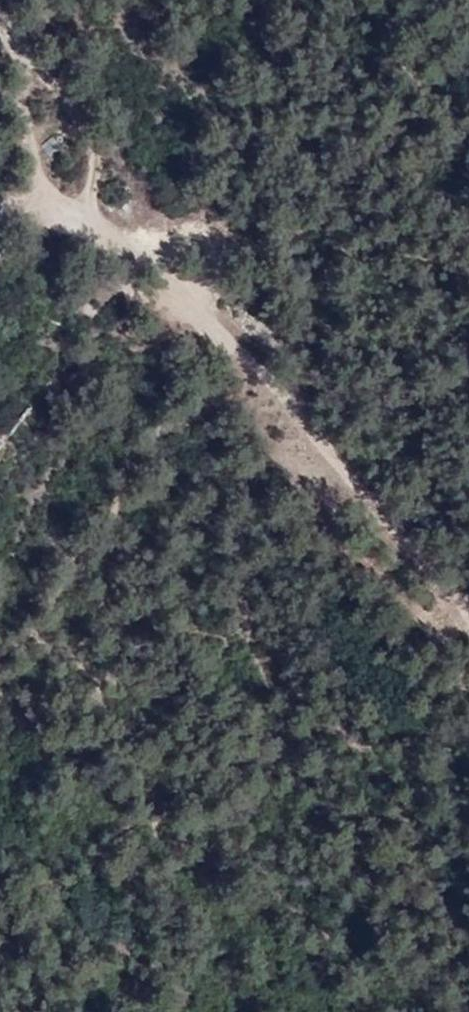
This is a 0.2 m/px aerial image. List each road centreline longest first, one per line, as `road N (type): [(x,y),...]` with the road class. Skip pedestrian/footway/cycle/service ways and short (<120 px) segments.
road 1 (track): [(237,349),(109,468),(99,538),(0,636)]
road 2 (track): [(237,349),(468,610)]
road 3 (track): [(237,349),(132,242),(37,201),(0,210)]
road 4 (track): [(0,28),(20,52),(32,88),(37,201)]

